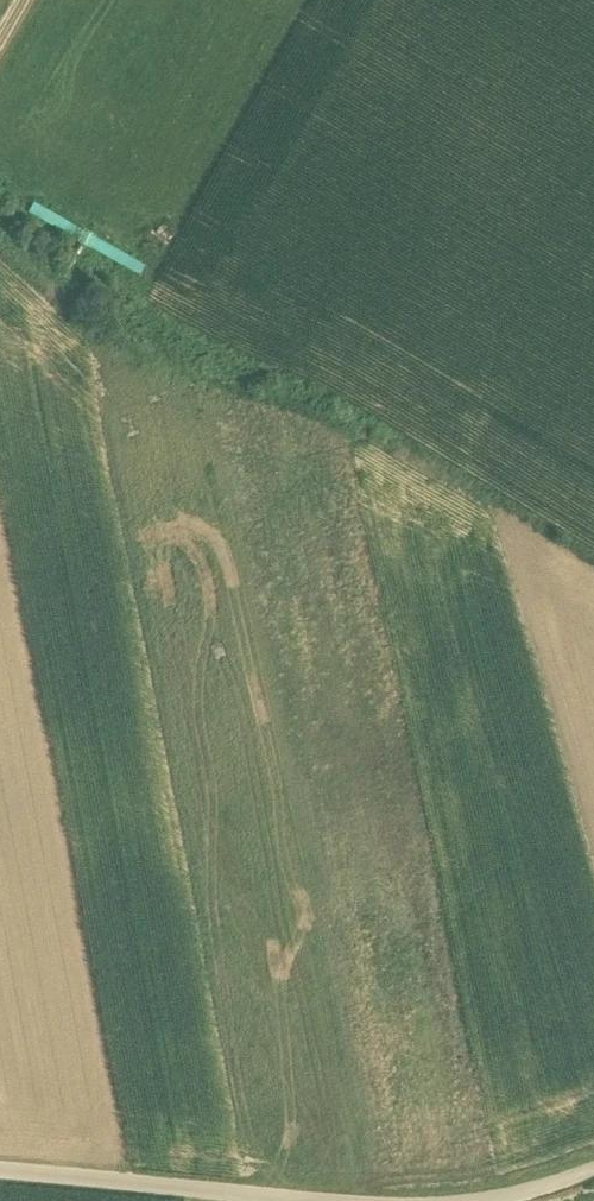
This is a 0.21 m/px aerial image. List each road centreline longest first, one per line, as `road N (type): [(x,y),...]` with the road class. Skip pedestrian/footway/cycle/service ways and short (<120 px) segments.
road 1 (unclassified): [(0,1180),(293,1200)]

